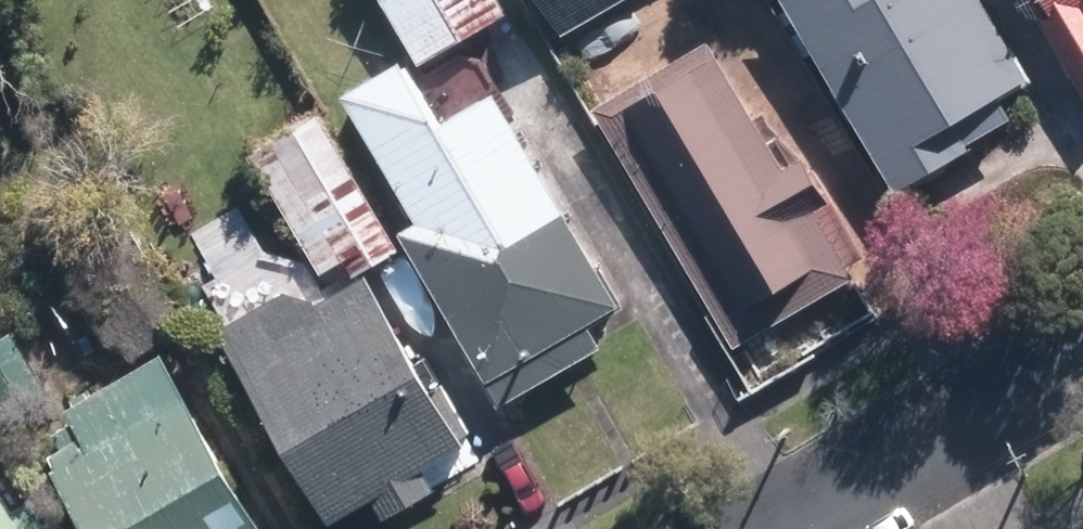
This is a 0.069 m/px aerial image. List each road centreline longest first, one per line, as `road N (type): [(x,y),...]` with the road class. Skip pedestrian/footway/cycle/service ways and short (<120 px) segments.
road 1 (residential): [(1082,361),(797,528)]

